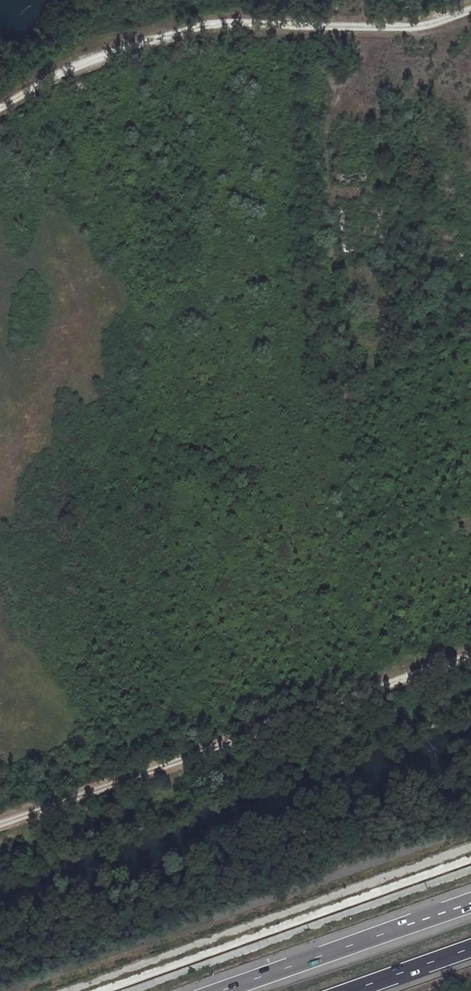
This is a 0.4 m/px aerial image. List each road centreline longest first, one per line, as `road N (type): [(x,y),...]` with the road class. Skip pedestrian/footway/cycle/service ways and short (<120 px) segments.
road 1 (track): [(470,651),(0,820)]
road 2 (track): [(0,108),(123,49),(212,23),(417,27),(470,8)]
road 3 (track): [(397,27),(377,43),(328,122),(332,255),(382,310),(381,336)]
road 4 (motorway): [(470,905),(227,990)]
road 5 (motorway): [(345,990),(470,946)]

